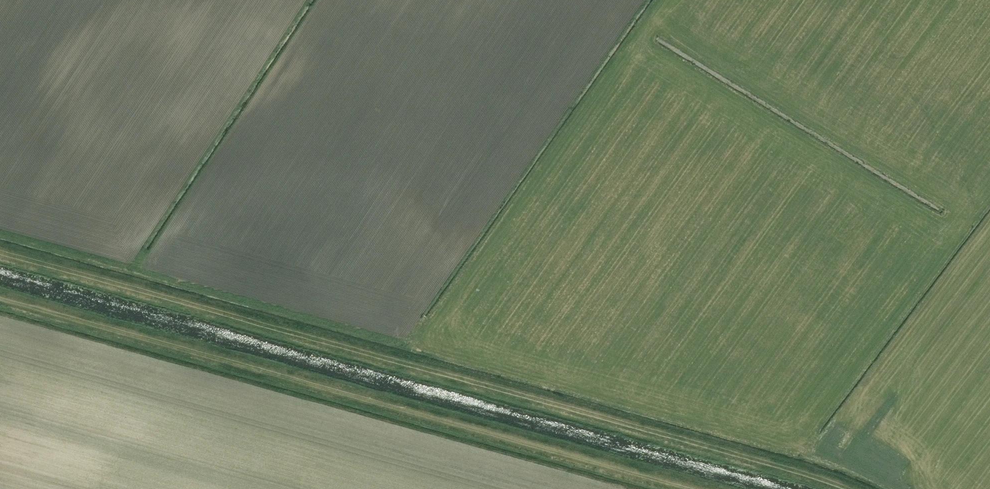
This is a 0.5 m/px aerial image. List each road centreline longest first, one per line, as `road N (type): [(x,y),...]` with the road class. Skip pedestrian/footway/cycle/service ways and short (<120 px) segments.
road 1 (track): [(0,298),(698,488)]

